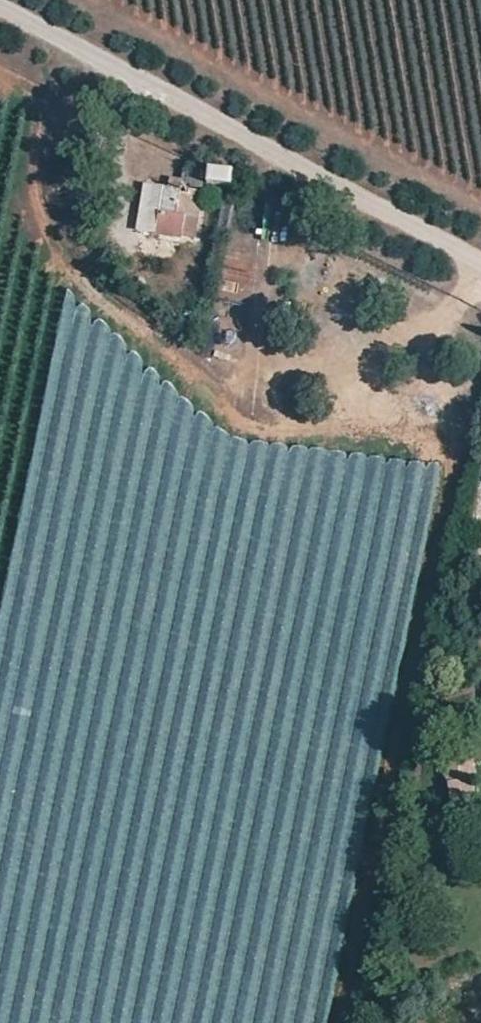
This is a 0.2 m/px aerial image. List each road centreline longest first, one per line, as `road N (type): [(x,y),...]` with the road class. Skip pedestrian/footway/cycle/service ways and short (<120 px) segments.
road 1 (track): [(480,267),(0,10)]

